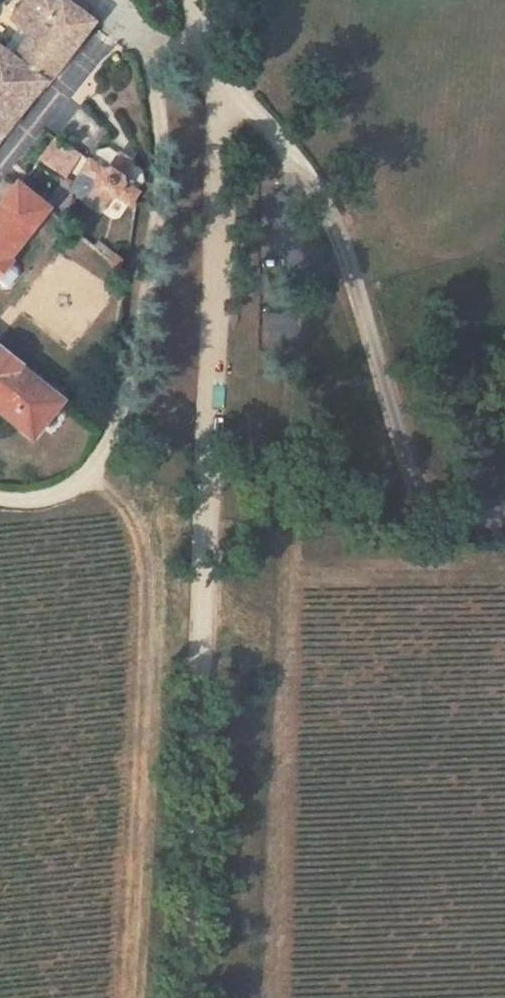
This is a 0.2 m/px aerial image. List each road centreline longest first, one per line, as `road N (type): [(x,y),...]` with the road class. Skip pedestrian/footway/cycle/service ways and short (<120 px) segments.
road 1 (track): [(176,69),(206,491),(188,997)]
road 2 (track): [(176,69),(252,100),(311,165),(420,487),(441,512),(470,520),(504,514)]
road 3 (track): [(176,69),(165,305),(146,409),(94,489),(0,508)]
road 4 (track): [(128,997),(152,568),(94,489)]
road 5 (track): [(96,0),(108,9),(0,160)]

